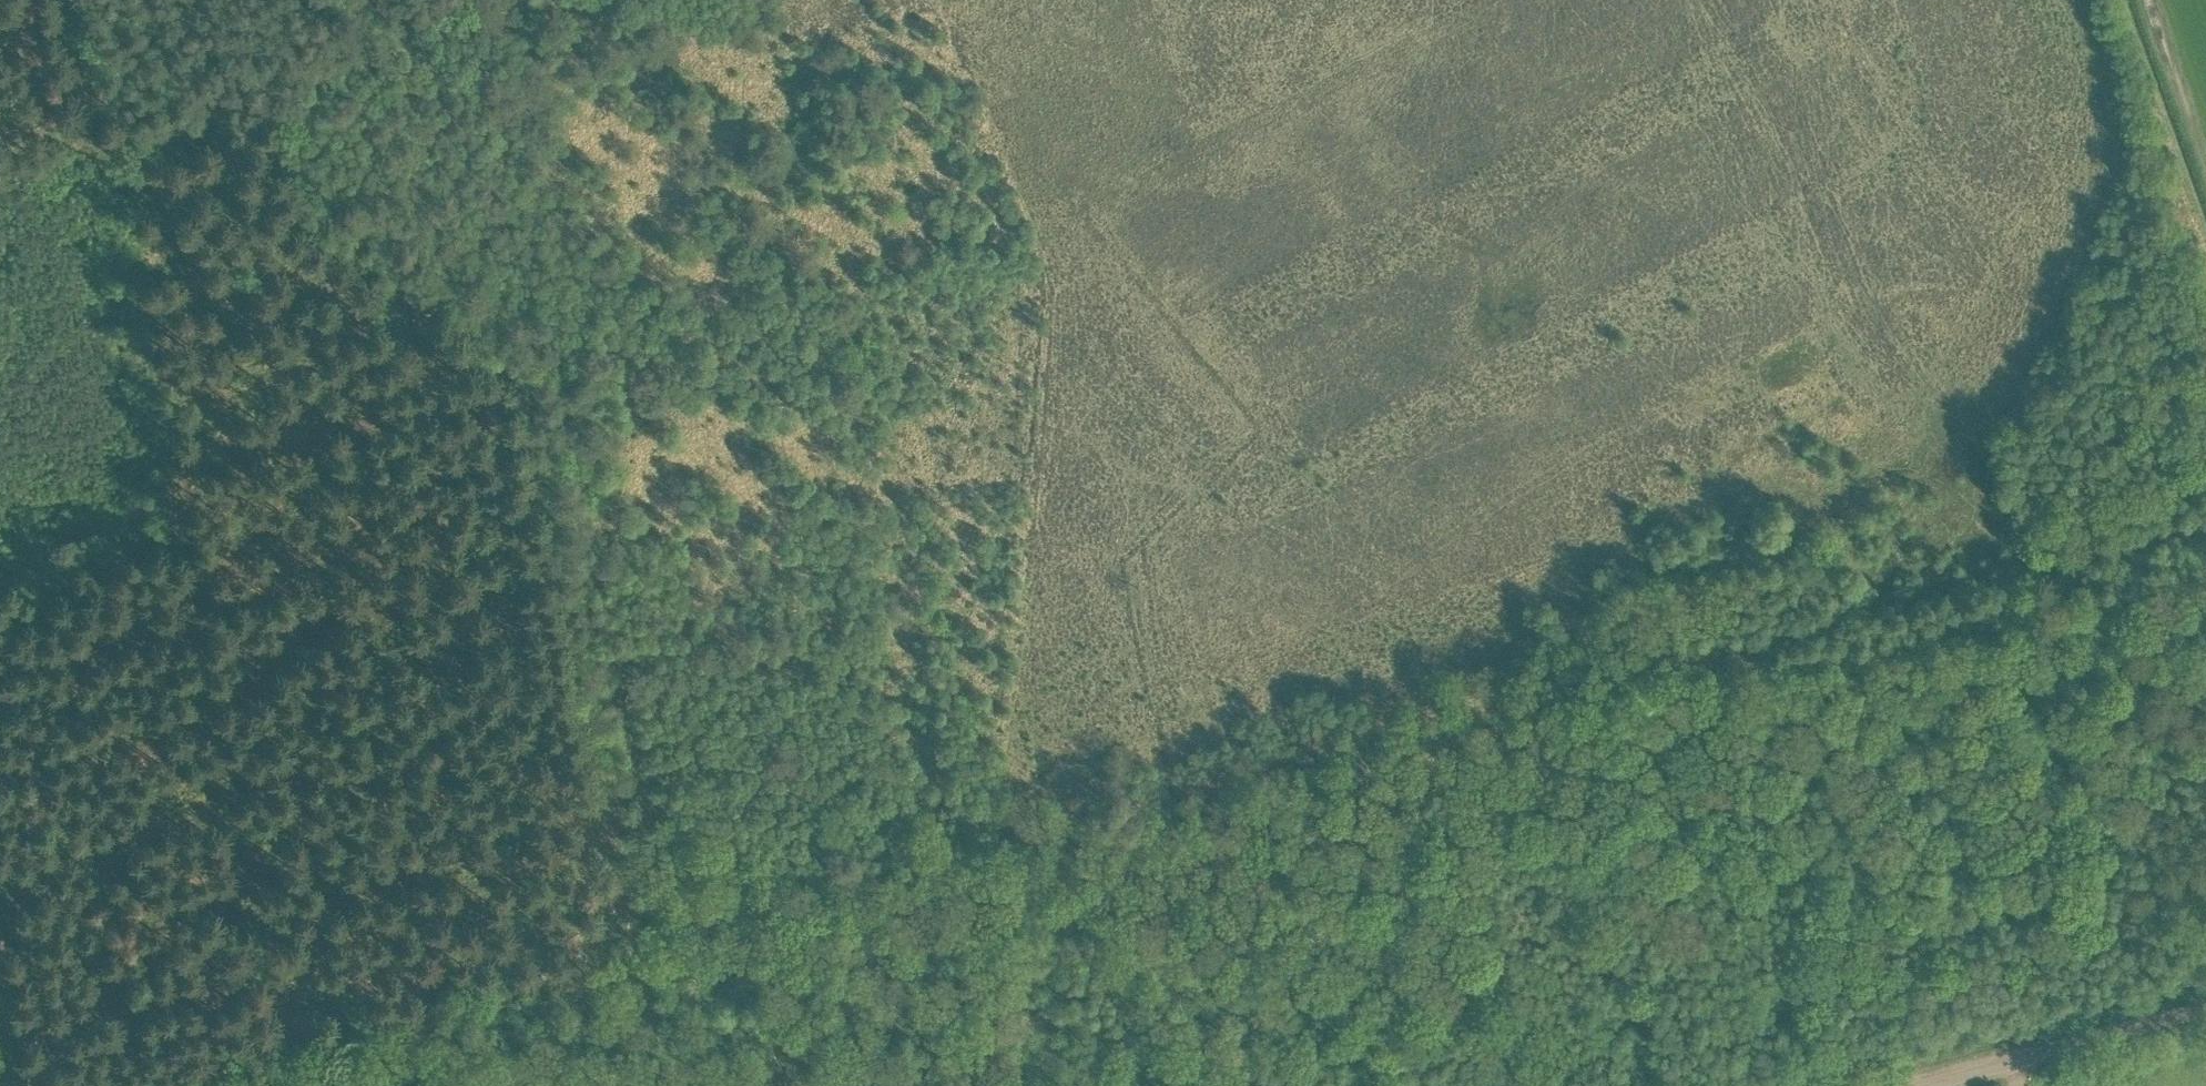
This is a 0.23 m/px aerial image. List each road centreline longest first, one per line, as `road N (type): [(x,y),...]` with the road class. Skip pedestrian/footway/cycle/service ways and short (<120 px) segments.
road 1 (unclassified): [(1917,1085),(2205,1008)]
road 2 (track): [(2205,179),(2144,0)]

